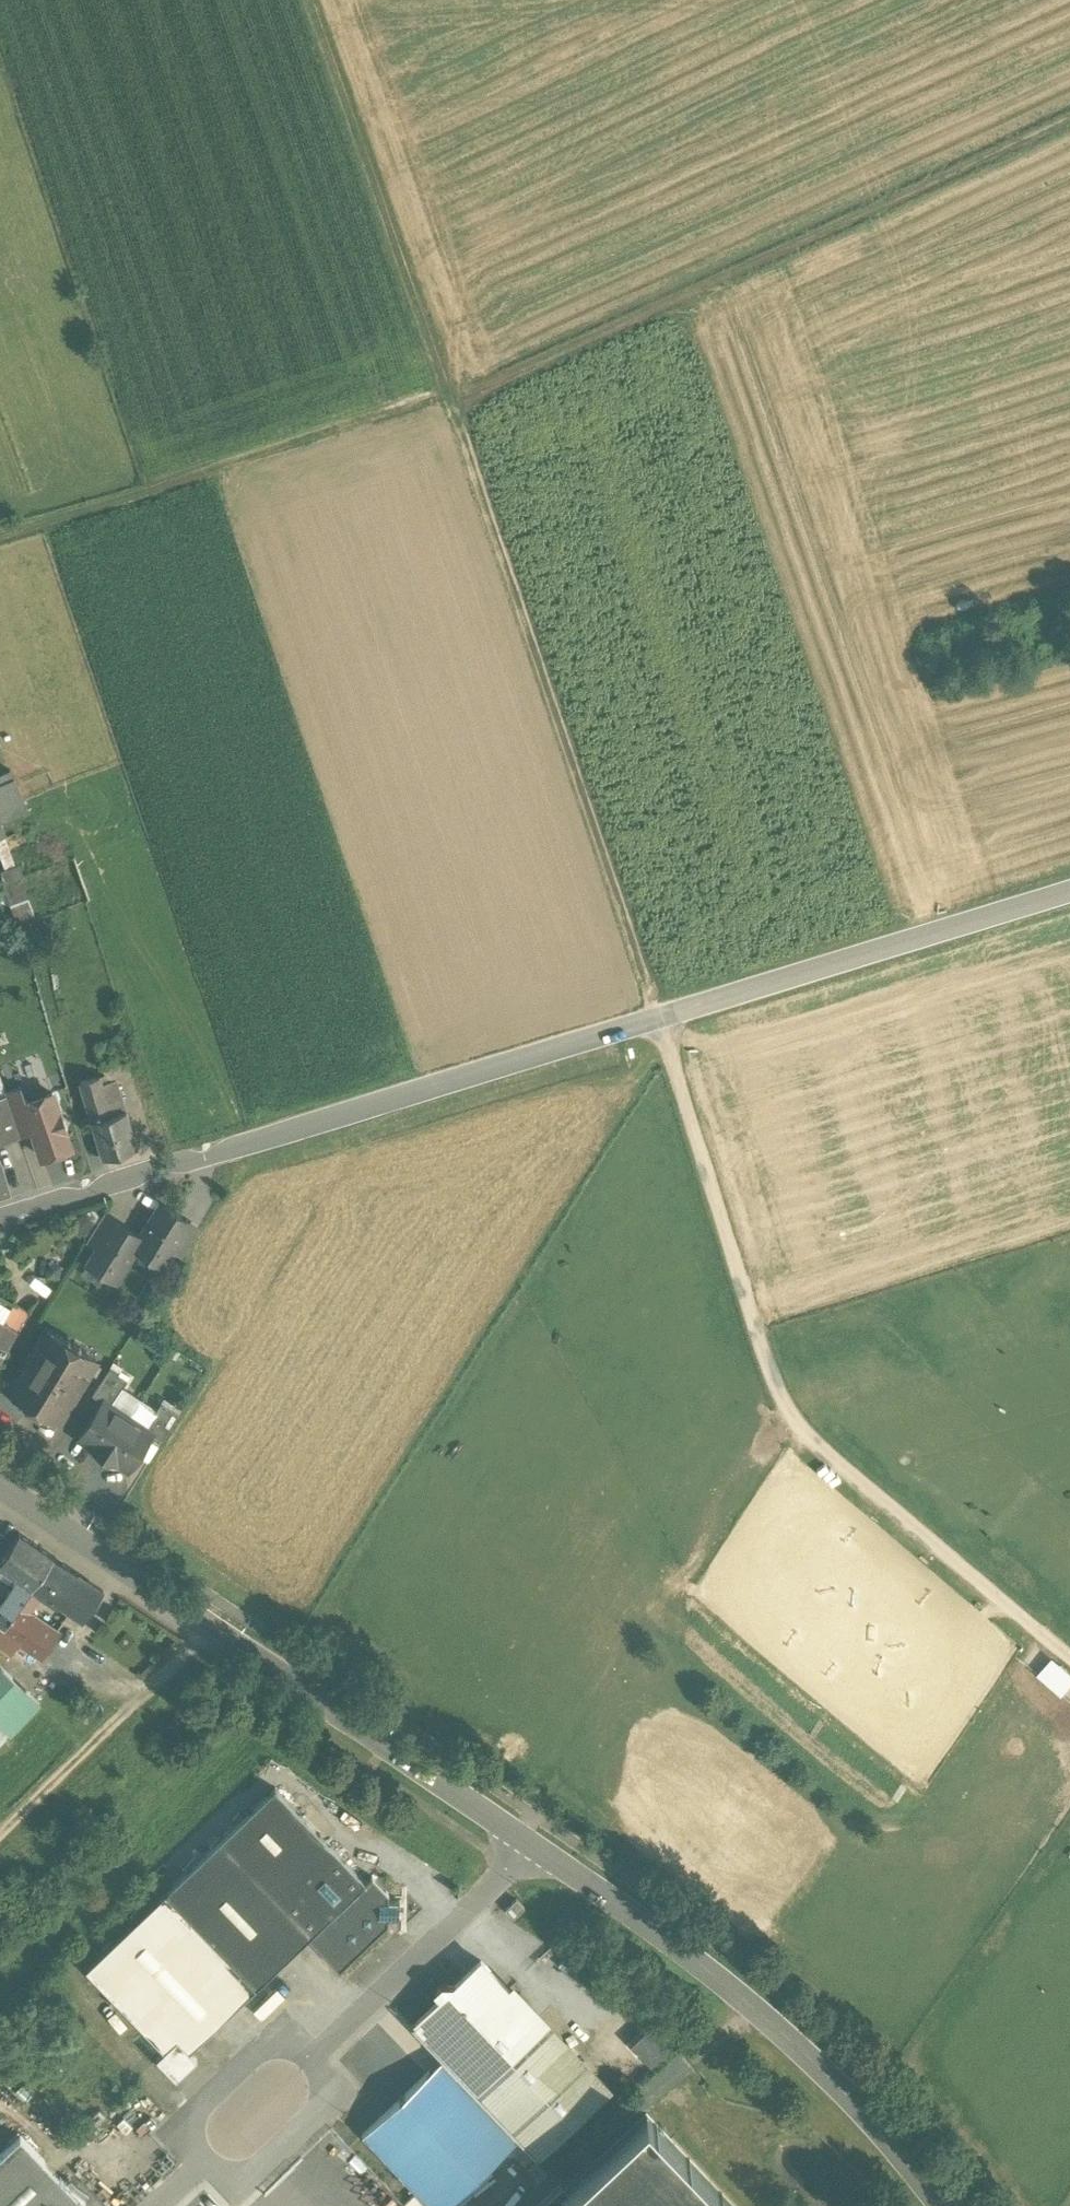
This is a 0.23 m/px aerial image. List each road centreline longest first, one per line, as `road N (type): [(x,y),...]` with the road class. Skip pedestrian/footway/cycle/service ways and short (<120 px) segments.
road 1 (tertiary): [(941,2205),(787,2038),(680,1950),(0,1488)]
road 2 (unclassified): [(0,1221),(1069,891)]
road 3 (track): [(788,1418),(727,1218),(445,399)]
road 4 (track): [(445,399),(722,300),(1069,139)]
road 5 (track): [(445,399),(0,536)]
road 6 (track): [(445,399),(304,0)]
road 7 (track): [(1069,1659),(788,1418)]
road 8 (track): [(0,1834),(209,1630)]

